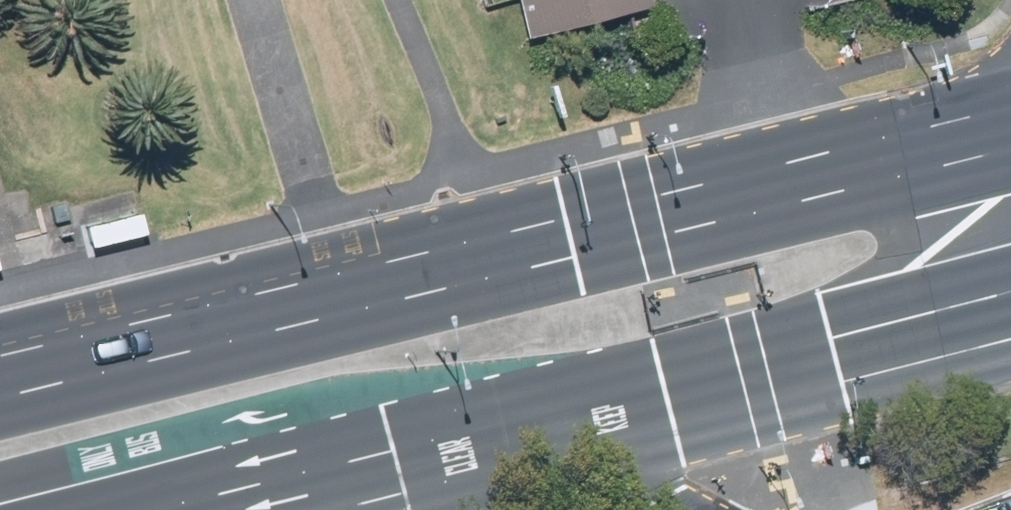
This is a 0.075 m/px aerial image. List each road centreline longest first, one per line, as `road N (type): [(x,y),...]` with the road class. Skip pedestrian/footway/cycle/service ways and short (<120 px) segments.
road 1 (primary): [(0,392),(1010,126)]
road 2 (primary): [(1010,316),(234,509)]

